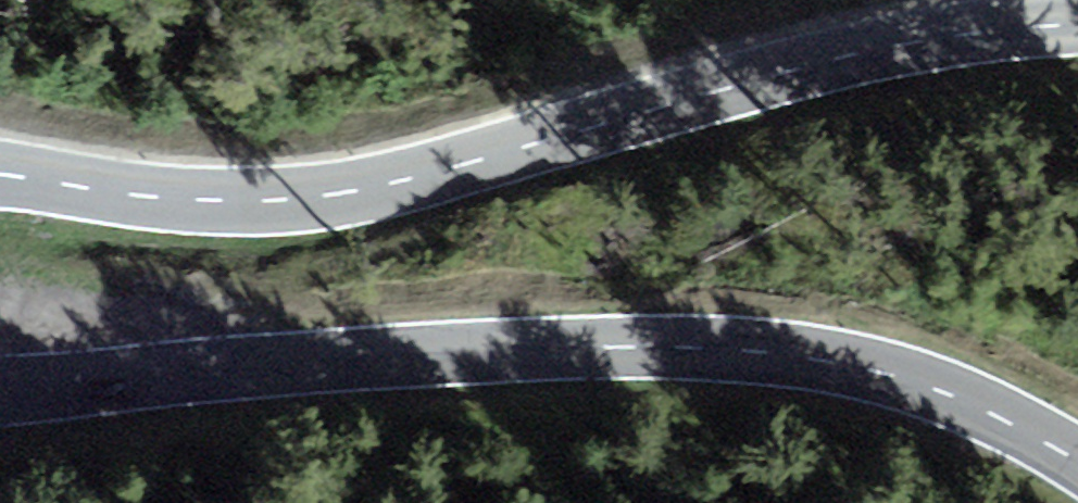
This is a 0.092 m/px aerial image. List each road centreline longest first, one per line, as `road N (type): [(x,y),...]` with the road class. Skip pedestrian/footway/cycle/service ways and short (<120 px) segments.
road 1 (tertiary): [(1077,461),(932,387),(811,357),(727,349),(454,353),(0,388)]
road 2 (tertiary): [(0,175),(207,200),(330,196),(872,53),(1077,24)]

